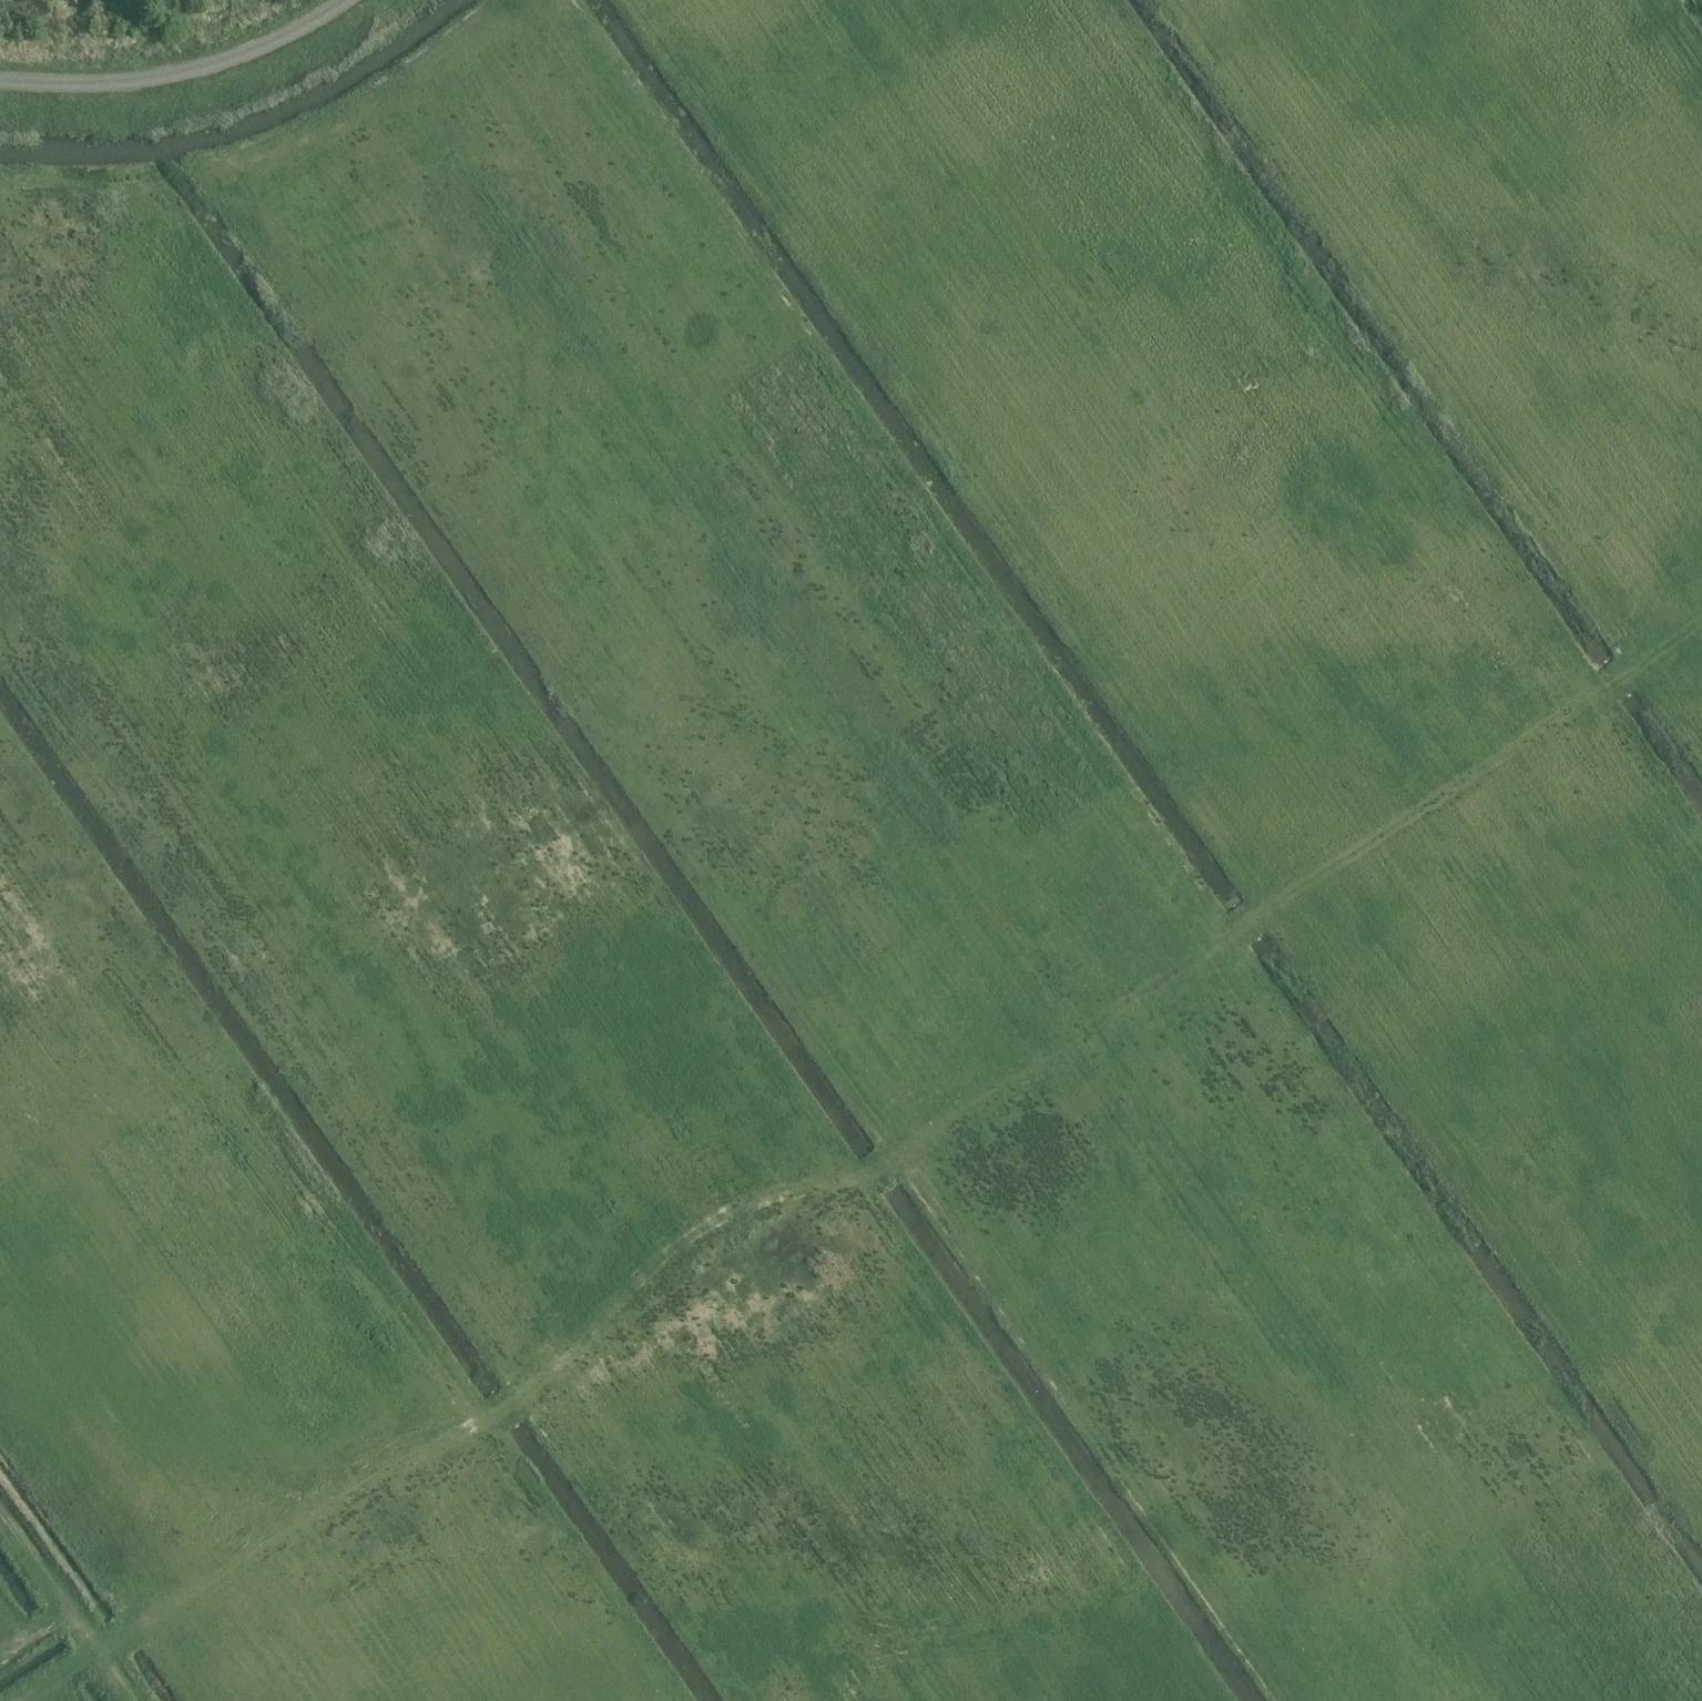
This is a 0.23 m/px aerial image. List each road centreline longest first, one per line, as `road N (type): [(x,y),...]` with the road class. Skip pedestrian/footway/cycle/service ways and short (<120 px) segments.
road 1 (unclassified): [(0,82),(150,81),(262,47),(345,0)]
road 2 (track): [(132,1700),(0,1513)]

